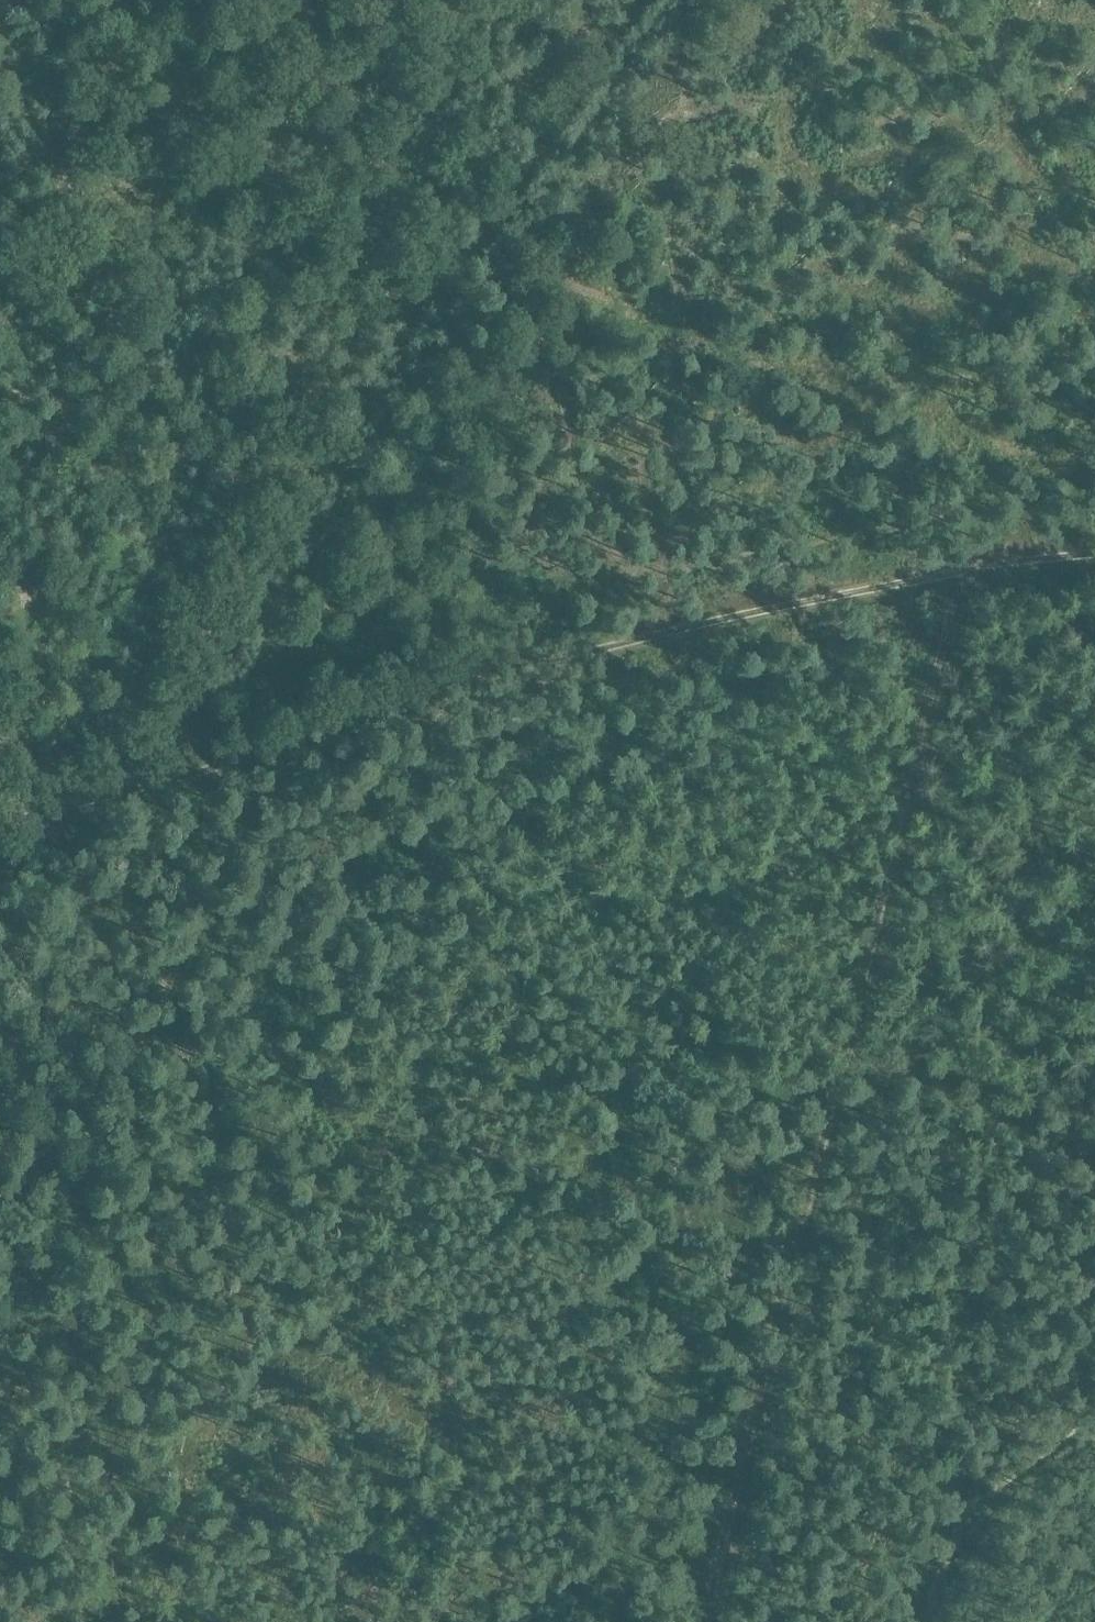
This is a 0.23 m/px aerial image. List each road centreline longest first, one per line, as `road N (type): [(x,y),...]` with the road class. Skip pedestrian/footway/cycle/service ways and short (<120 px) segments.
road 1 (track): [(0,822),(229,761),(388,692),(717,620),(1094,555)]
road 2 (track): [(705,1621),(961,573)]

